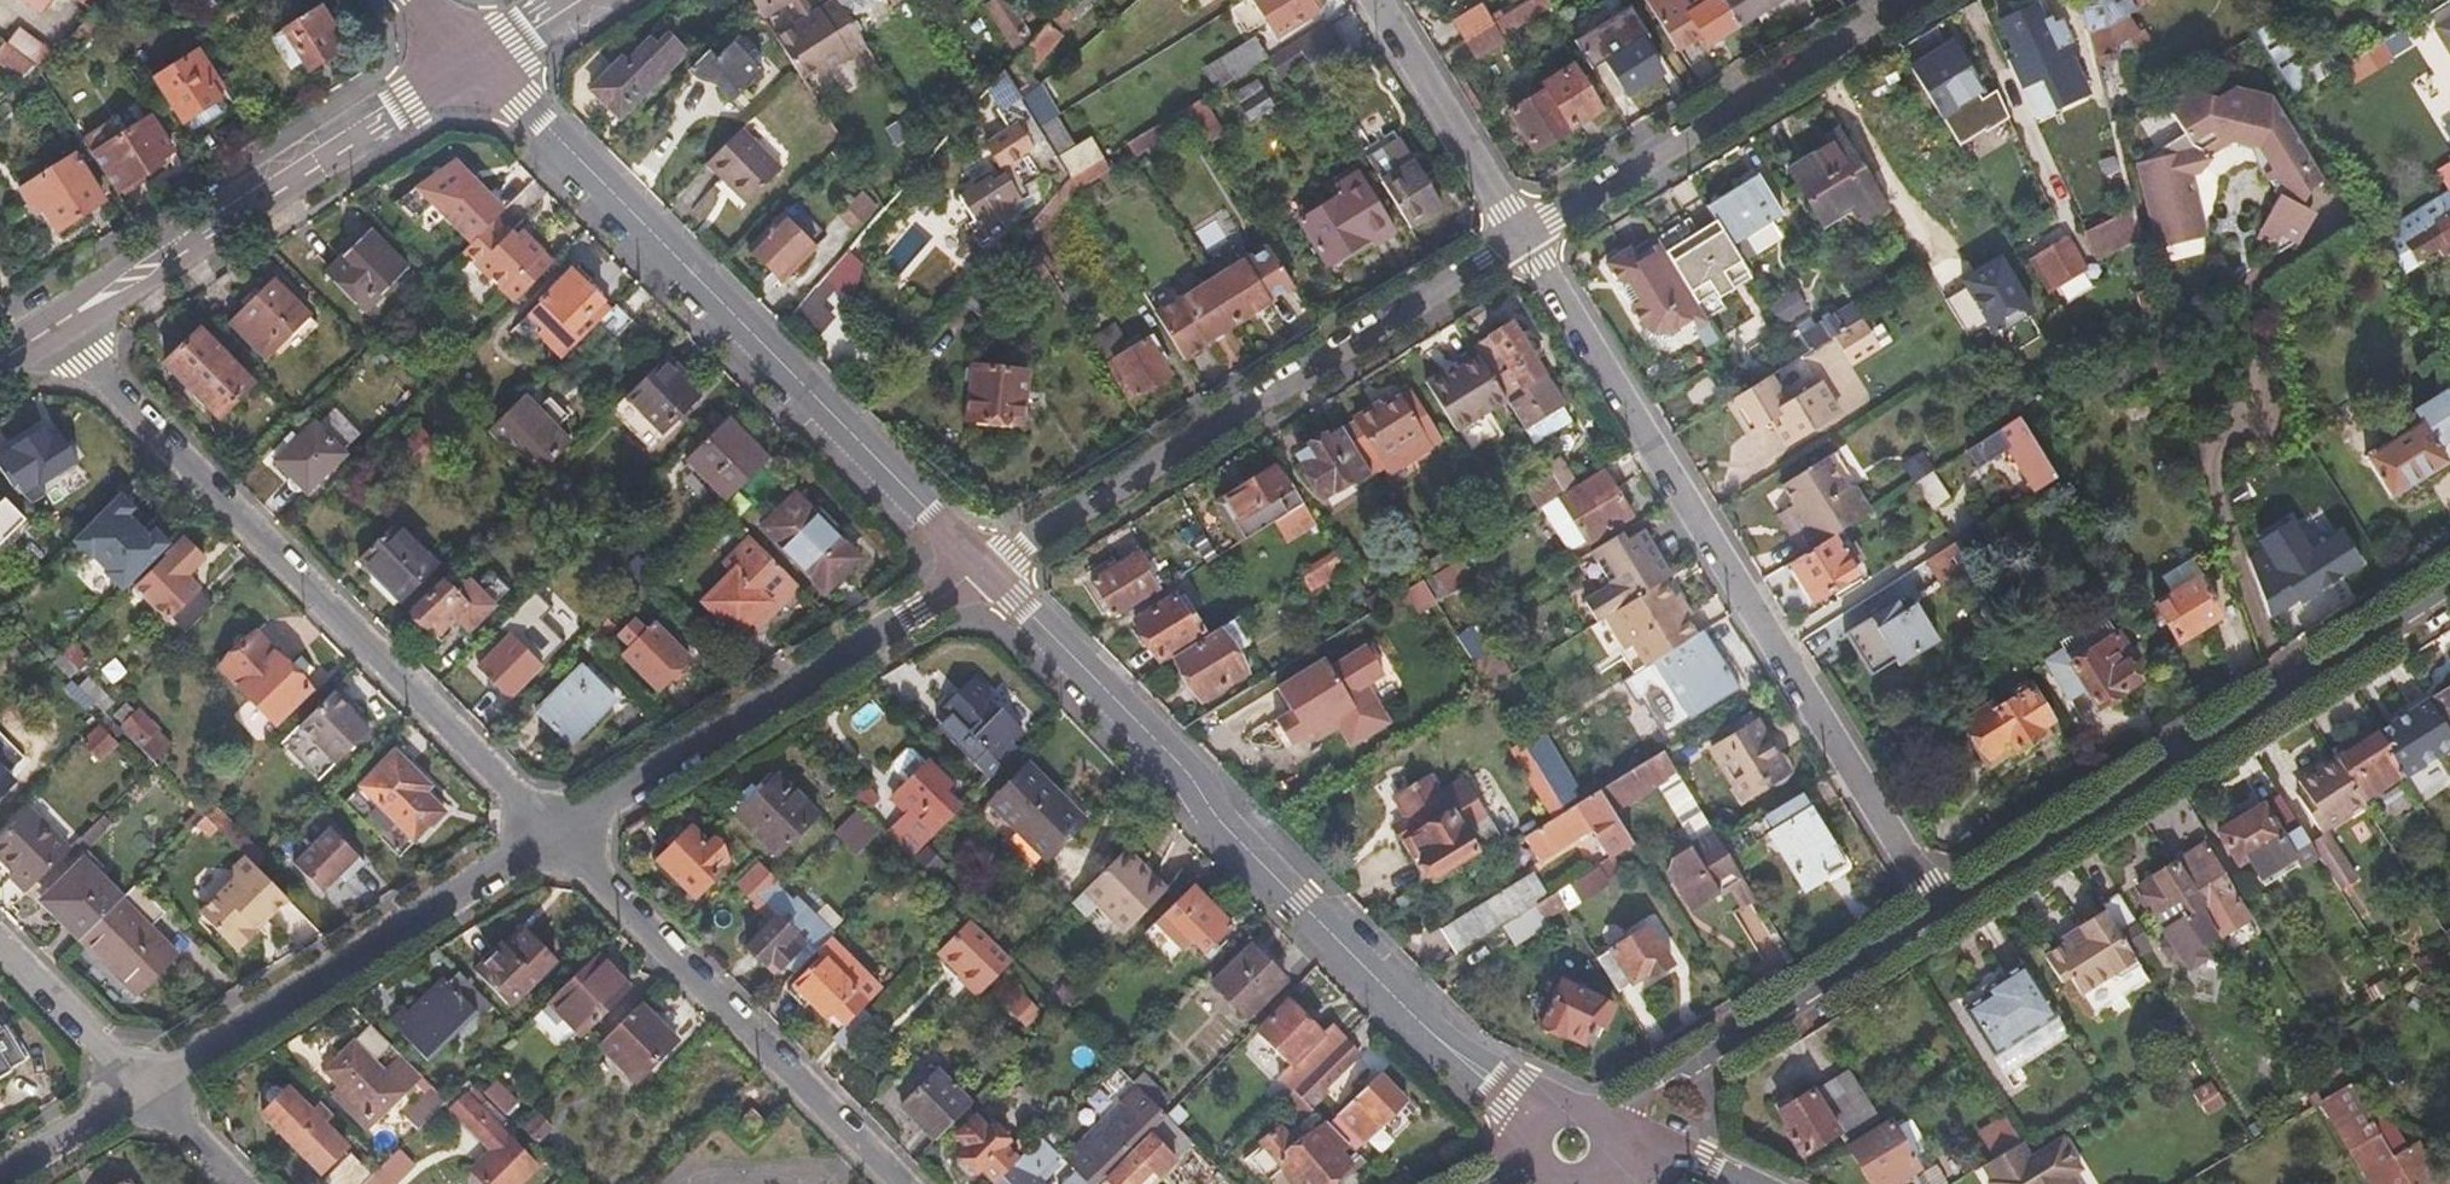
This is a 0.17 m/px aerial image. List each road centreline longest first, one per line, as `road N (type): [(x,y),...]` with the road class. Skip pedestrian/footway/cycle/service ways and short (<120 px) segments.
road 1 (residential): [(1952,907),(1523,237)]
road 2 (tertiary): [(1541,1118),(1408,1010),(1298,904),(1162,748),(985,569)]
road 3 (tertiary): [(985,569),(471,62)]
road 4 (residential): [(48,330),(88,358),(557,834)]
road 5 (unclassified): [(1523,237),(985,569)]
road 6 (residential): [(2449,594),(1952,907)]
road 7 (residential): [(985,569),(557,834)]
road 8 (tertiary): [(471,62),(48,330)]
road 9 (residential): [(557,834),(899,1183)]
road 10 (residential): [(557,834),(147,1089)]
road 11 (unclassified): [(1910,0),(1523,237)]
road 12 (residential): [(1952,907),(1604,1123)]
road 13 (residential): [(1523,237),(1376,0)]
road 14 (residential): [(0,943),(147,1089)]
road 15 (residential): [(147,1089),(0,1175)]
road 16 (residential): [(1611,1148),(1683,1155),(1745,1183)]
road 17 (residential): [(147,1089),(241,1183)]

